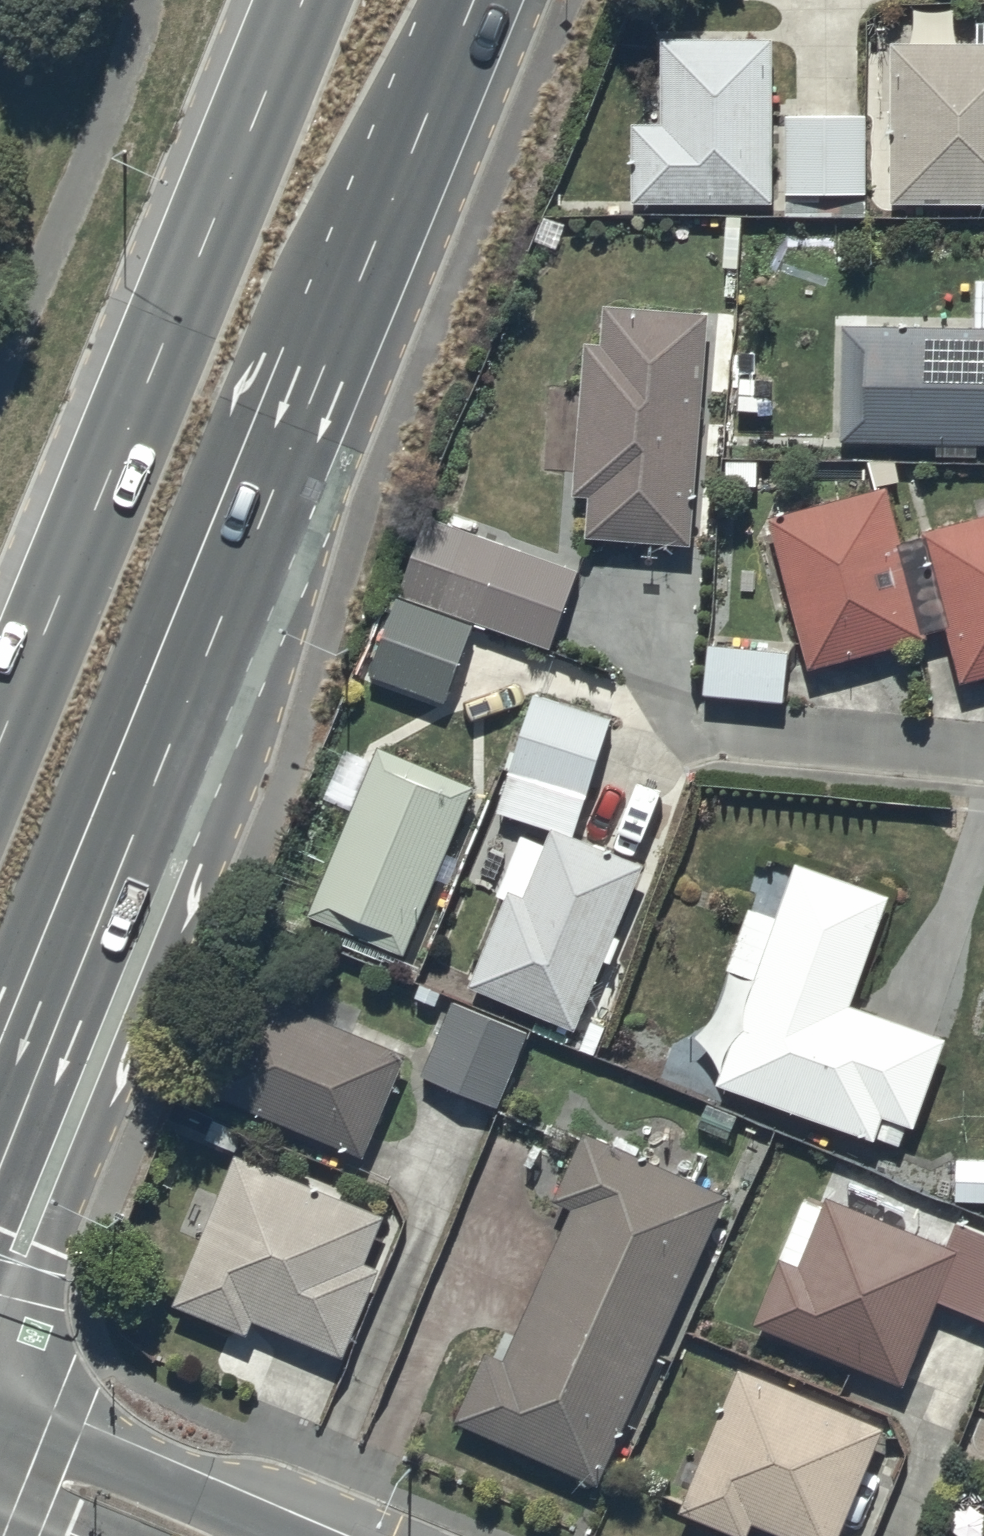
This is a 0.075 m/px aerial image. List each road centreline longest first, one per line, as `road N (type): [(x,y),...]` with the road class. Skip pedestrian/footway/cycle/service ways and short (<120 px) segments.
road 1 (trunk): [(473,0),(224,568),(140,817),(0,1158)]
road 2 (trunk): [(0,742),(303,0)]

